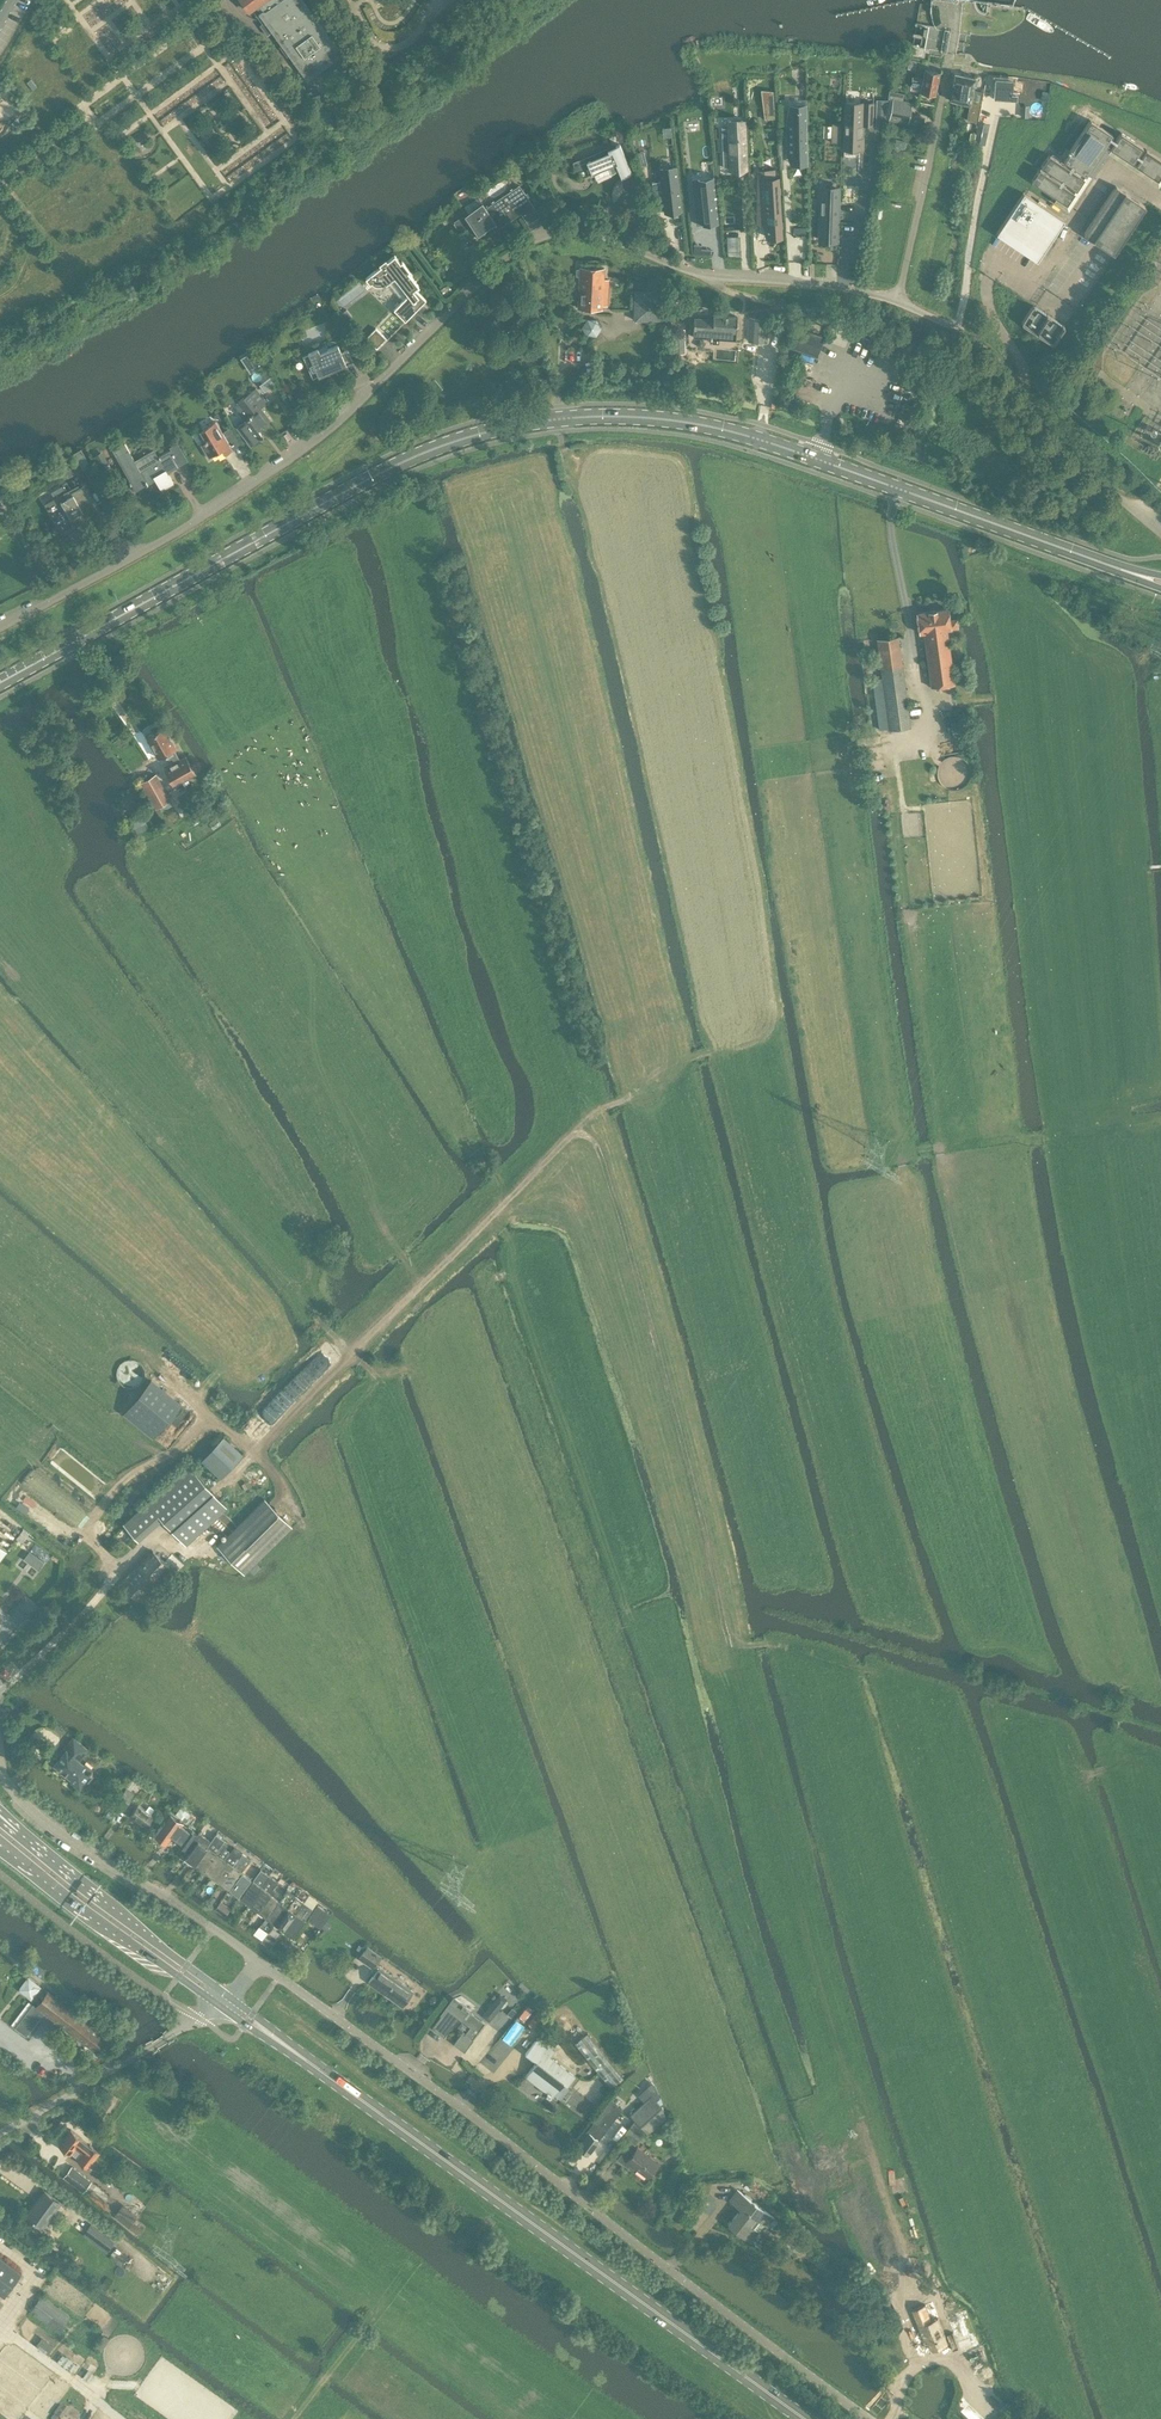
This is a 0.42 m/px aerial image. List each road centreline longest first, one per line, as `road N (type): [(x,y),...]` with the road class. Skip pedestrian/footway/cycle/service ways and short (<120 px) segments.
road 1 (primary): [(0,681),(396,464),(487,430),(561,418),(661,418),(740,433),(1160,580)]
road 2 (unclassified): [(0,625),(121,565),(316,440),(505,256),(539,236),(604,238),(695,273),(848,288),(897,302)]
road 3 (unclassified): [(869,2418),(259,1961)]
road 4 (primary): [(805,2418),(299,2055)]
road 5 (track): [(598,1148),(730,1653)]
road 6 (unclassified): [(897,302),(985,349),(1057,441),(1160,532)]
road 7 (unclassified): [(259,1961),(45,1823),(8,1788),(0,1752)]
road 8 (primary): [(5,1850),(222,2008)]
road 9 (primary): [(230,1998),(20,1833)]
road 10 (unclassified): [(0,2135),(222,2008)]
road 11 (unclassified): [(897,302),(950,53)]
road 12 (track): [(709,1016),(719,1049),(682,1061),(604,1108),(580,1126),(579,1137)]
road 13 (track): [(1160,1730),(987,1677)]

